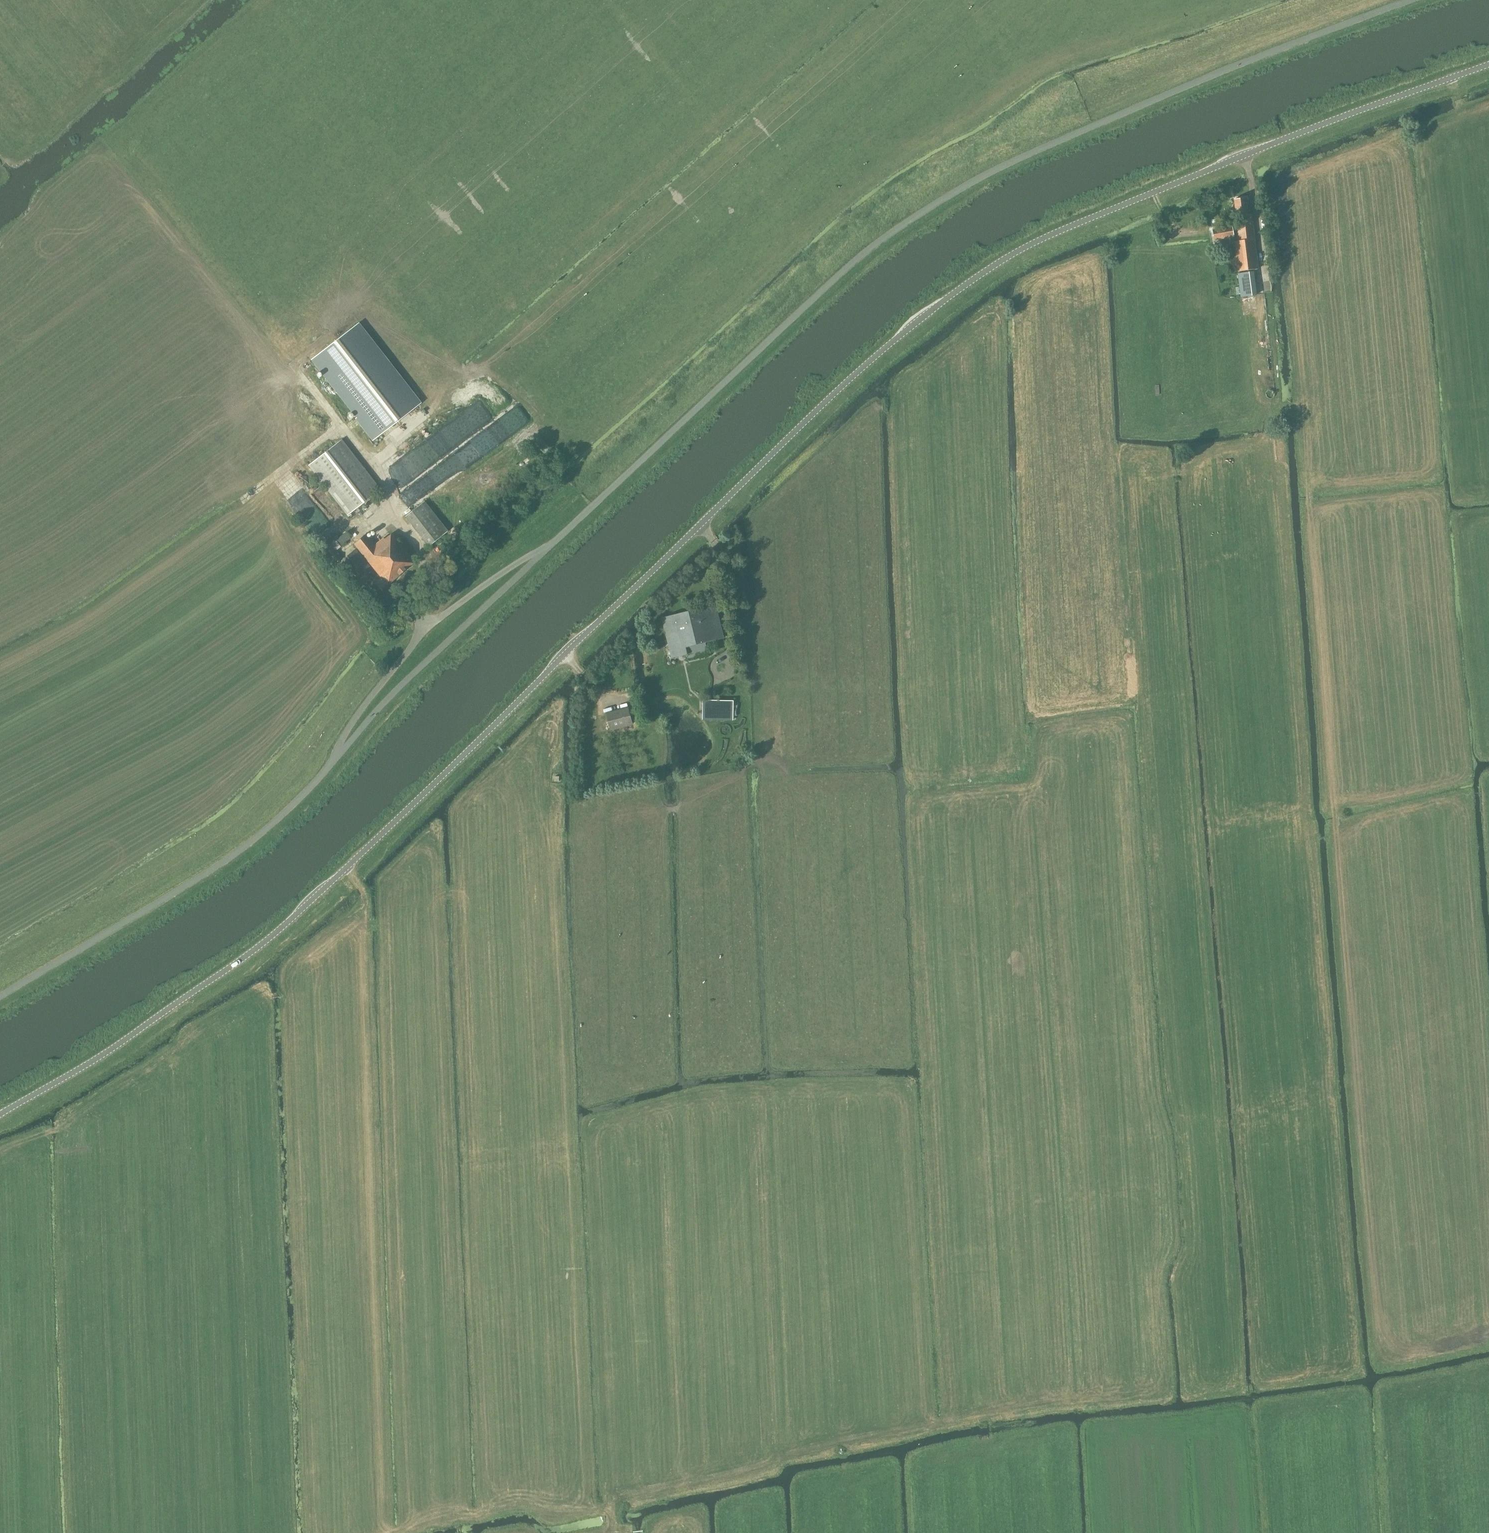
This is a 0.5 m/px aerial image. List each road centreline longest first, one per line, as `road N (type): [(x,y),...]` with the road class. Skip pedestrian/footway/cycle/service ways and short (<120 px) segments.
road 1 (unclassified): [(0,1118),(115,1049),(272,938),(894,340),(982,274),(1028,245),(1278,141),(1488,64)]
road 2 (unclassified): [(0,999),(274,828),(432,659),(799,312),(912,217),(1117,115),(1421,0)]
road 3 (track): [(419,420),(490,377),(556,438),(580,447),(817,223),(922,144)]

